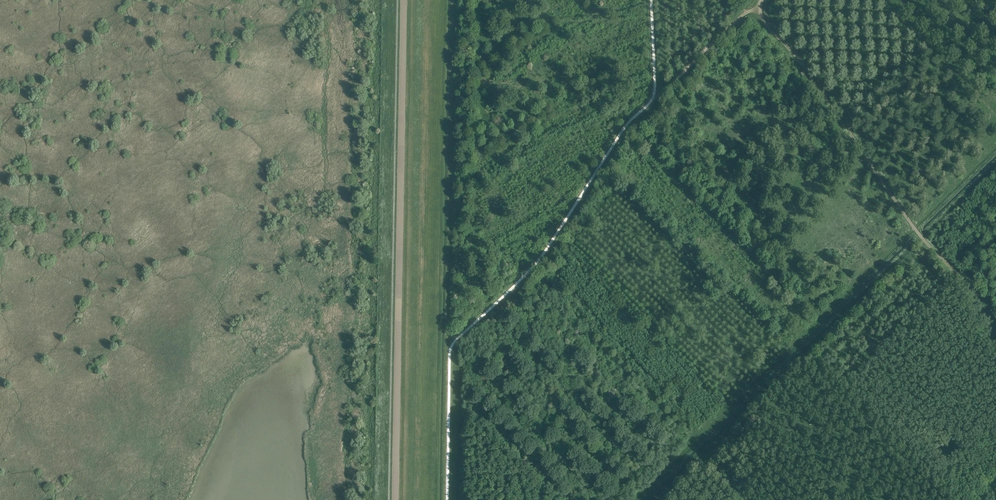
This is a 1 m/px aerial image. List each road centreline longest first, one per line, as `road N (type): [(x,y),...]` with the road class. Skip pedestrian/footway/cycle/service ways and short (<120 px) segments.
road 1 (tertiary): [(395,499),(404,0)]
road 2 (track): [(995,333),(760,16),(761,2)]

